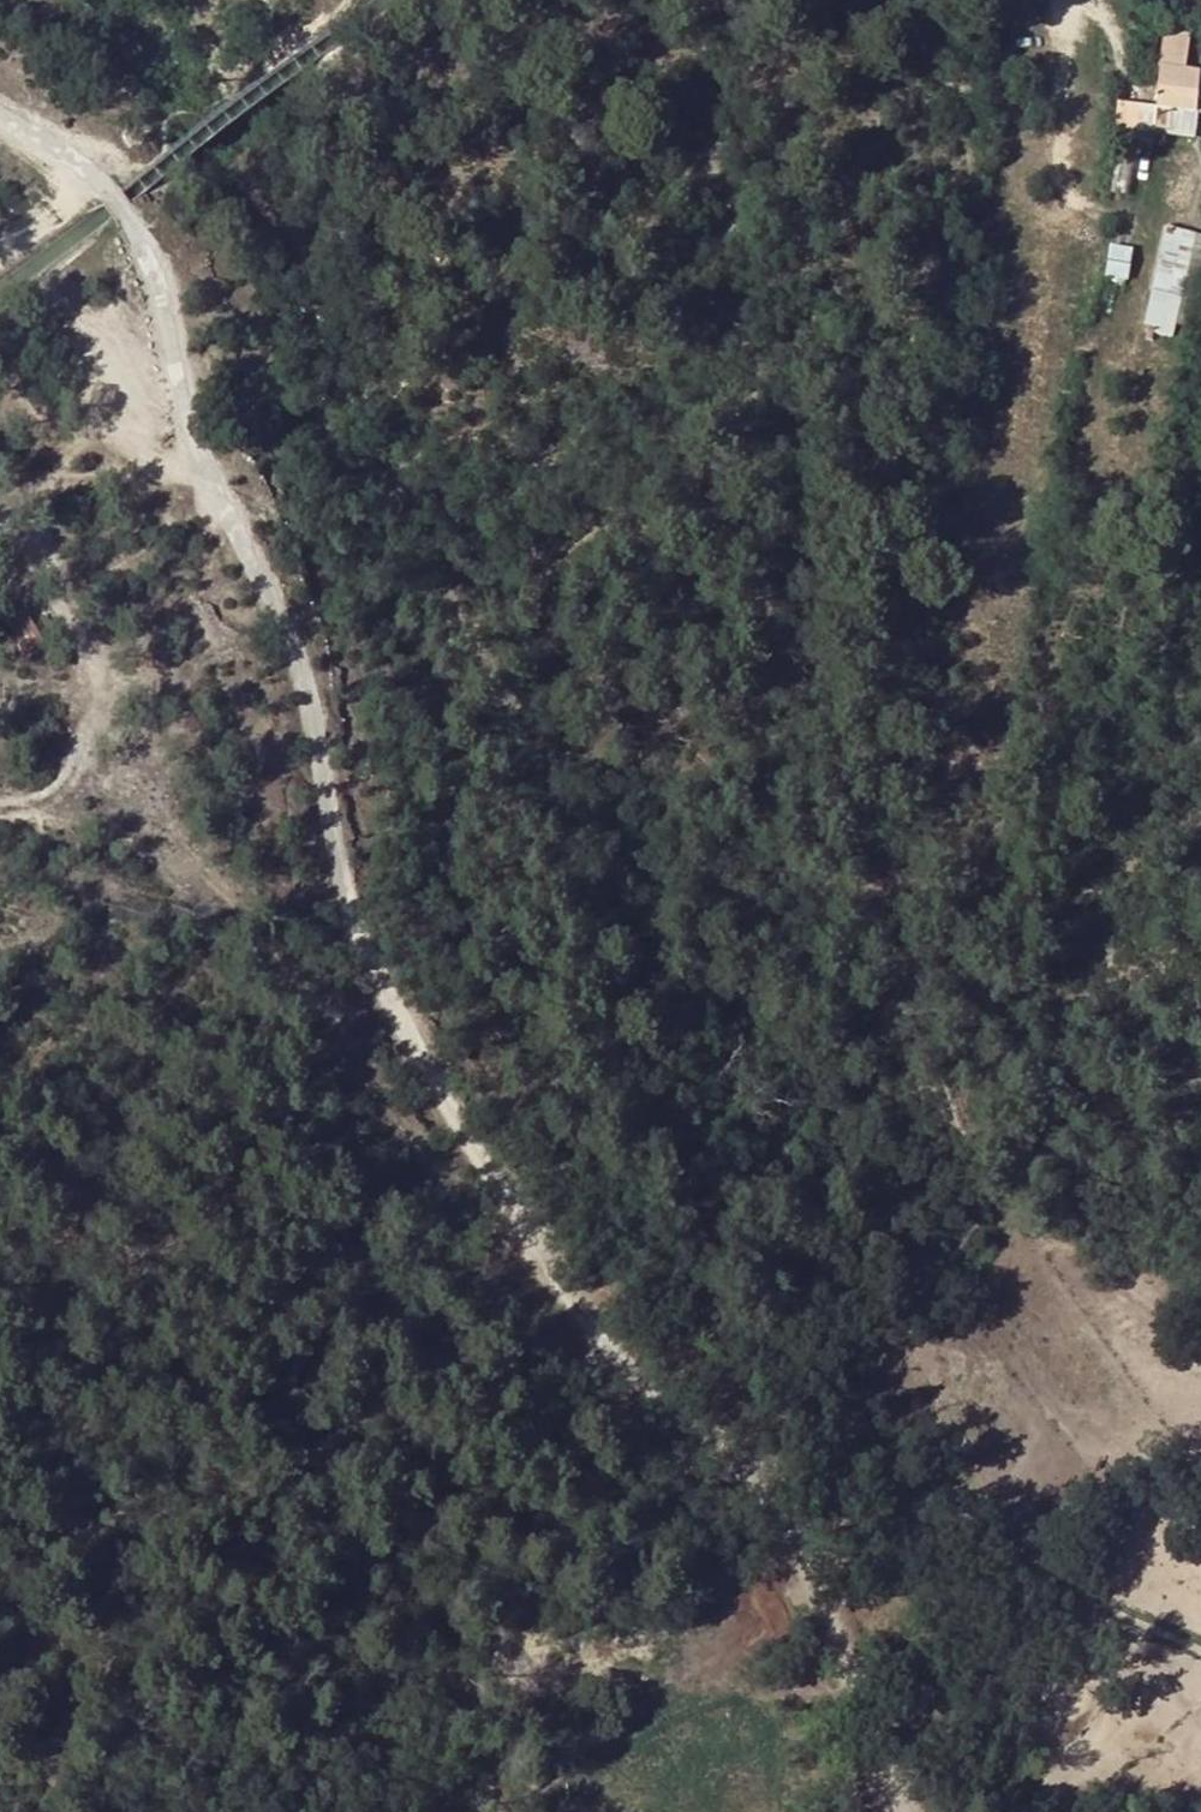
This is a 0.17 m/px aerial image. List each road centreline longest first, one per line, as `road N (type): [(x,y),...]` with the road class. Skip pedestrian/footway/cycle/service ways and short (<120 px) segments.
road 1 (track): [(1200,1652),(1074,1596),(1027,1558),(998,1511),(990,1467),(1010,1329)]
road 2 (track): [(341,0),(0,250)]

